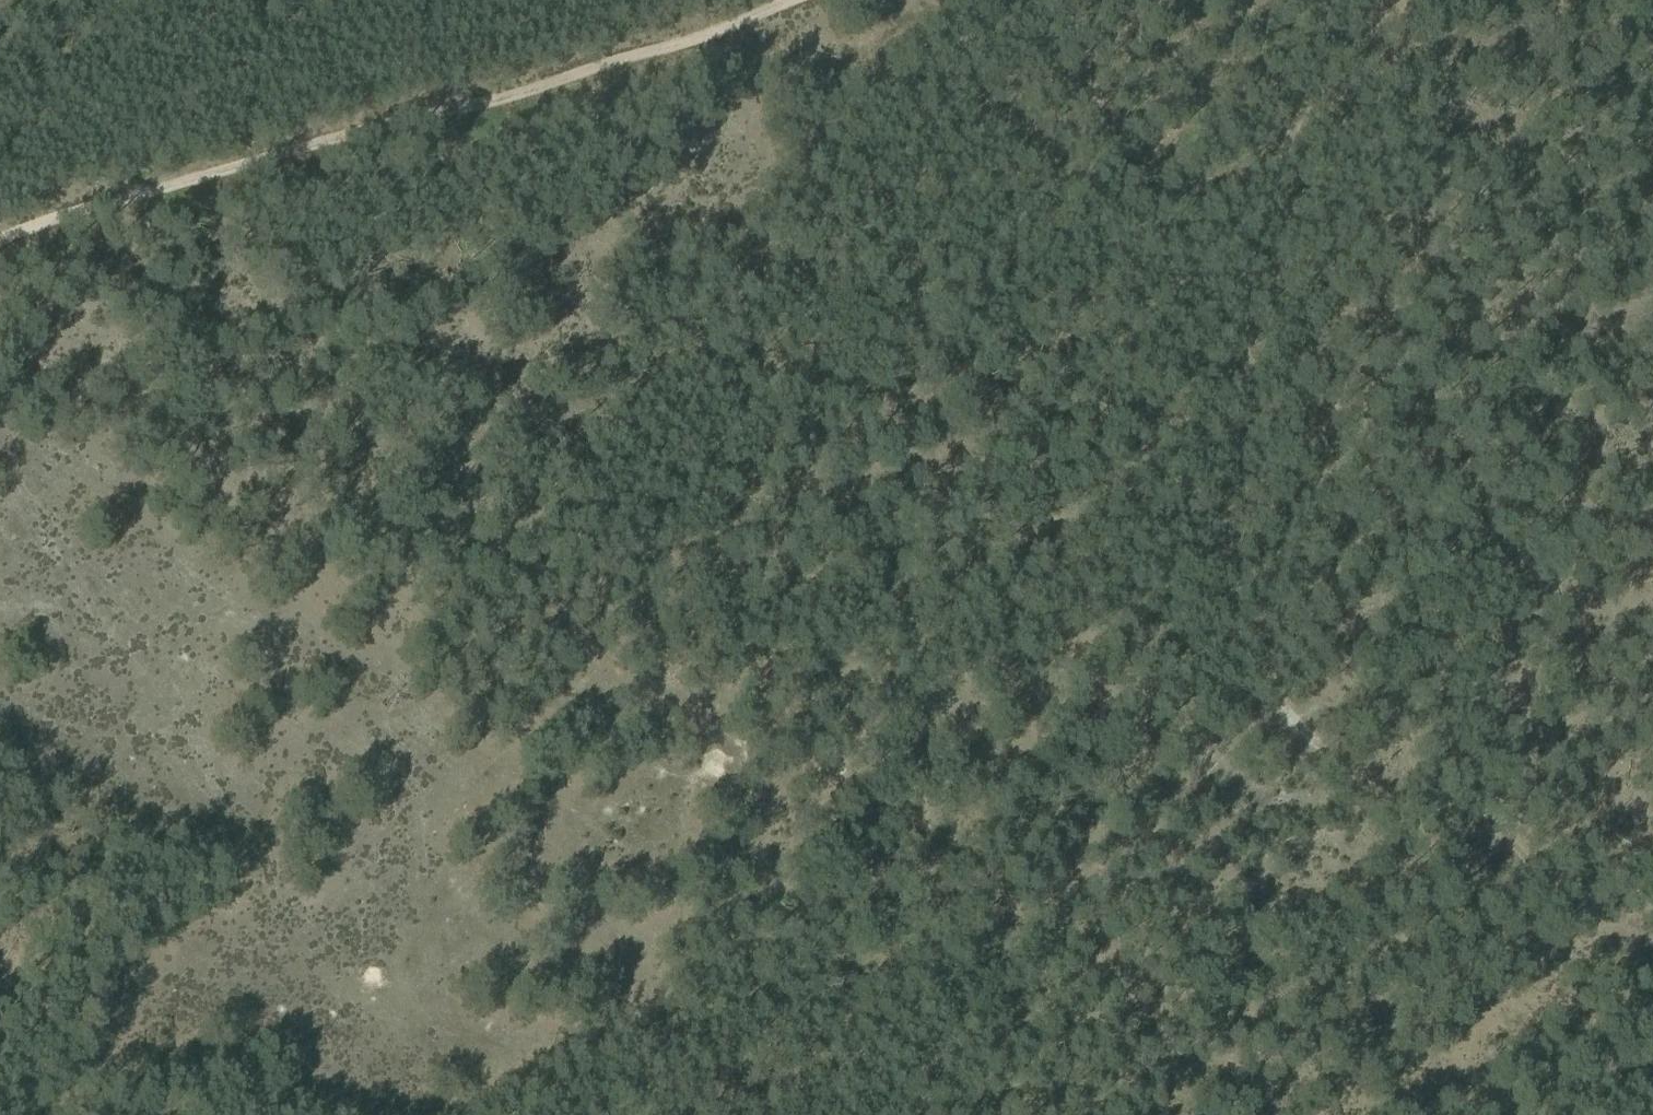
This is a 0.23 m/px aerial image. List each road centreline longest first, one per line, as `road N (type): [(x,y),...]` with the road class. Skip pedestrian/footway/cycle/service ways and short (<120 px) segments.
road 1 (track): [(1381,0),(1365,38),(1301,120),(1285,157),(1259,286),(1222,538),(1263,680),(1297,730),(1370,790),(1502,833),(1604,887),(1652,899)]
road 2 (track): [(786,0),(463,107),(83,204),(0,237)]

